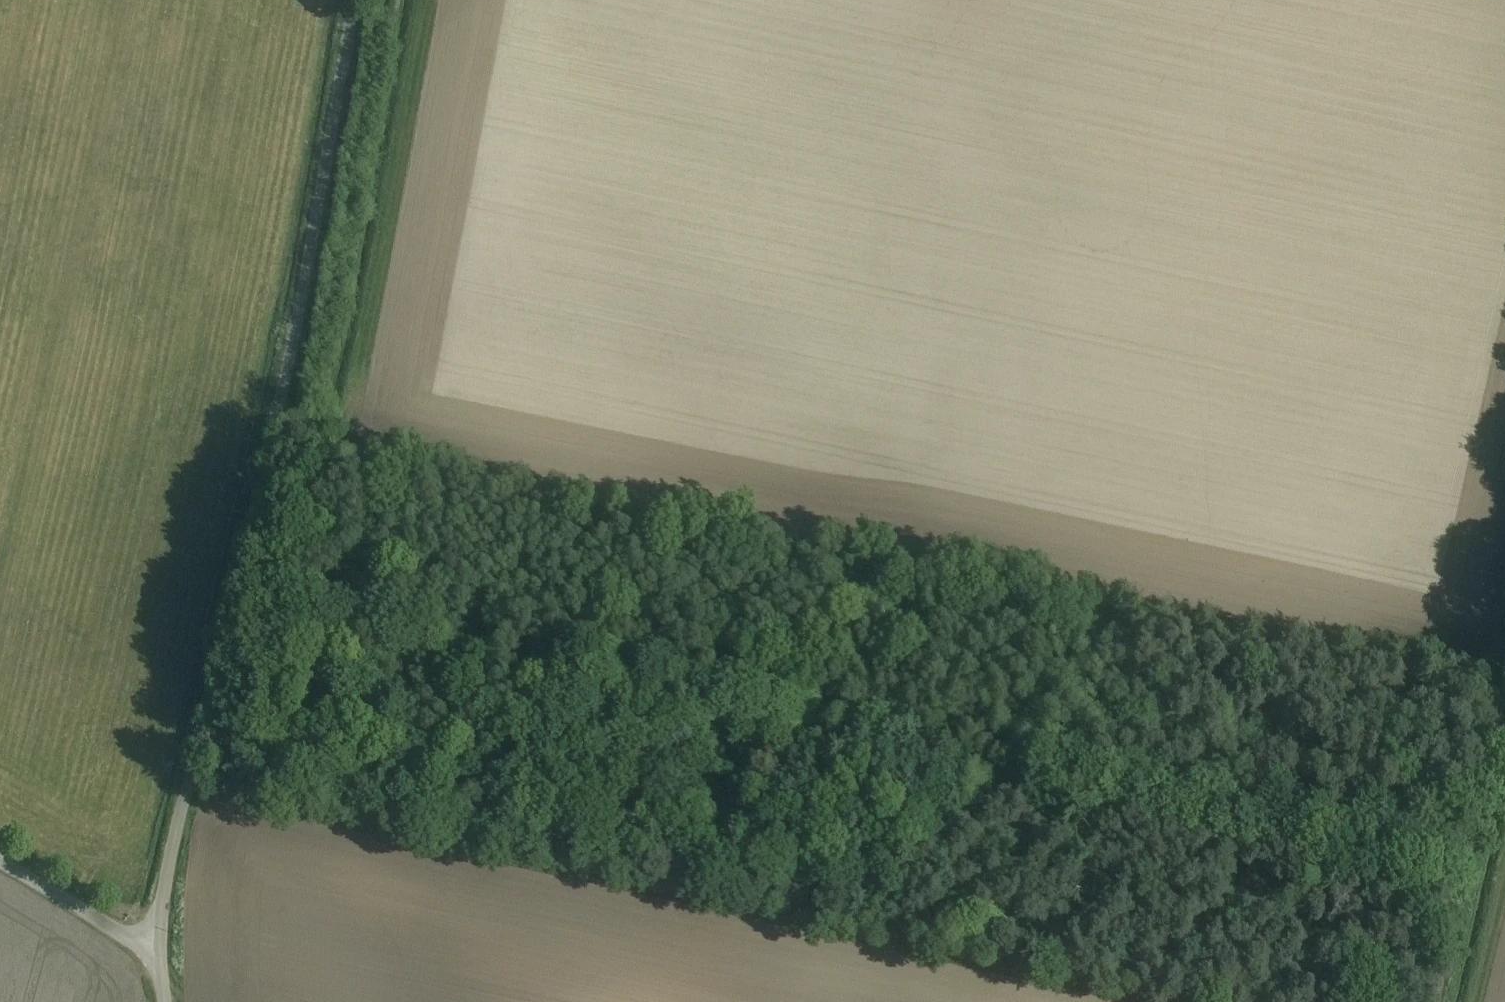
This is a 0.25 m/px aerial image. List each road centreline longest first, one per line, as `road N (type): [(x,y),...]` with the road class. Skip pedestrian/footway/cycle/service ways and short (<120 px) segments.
road 1 (track): [(1462,879),(862,751),(788,752),(713,771),(578,763),(406,719),(195,714)]
road 2 (unclassified): [(349,0),(165,861),(149,950),(157,1001)]
road 3 (track): [(1432,1001),(1504,719)]

